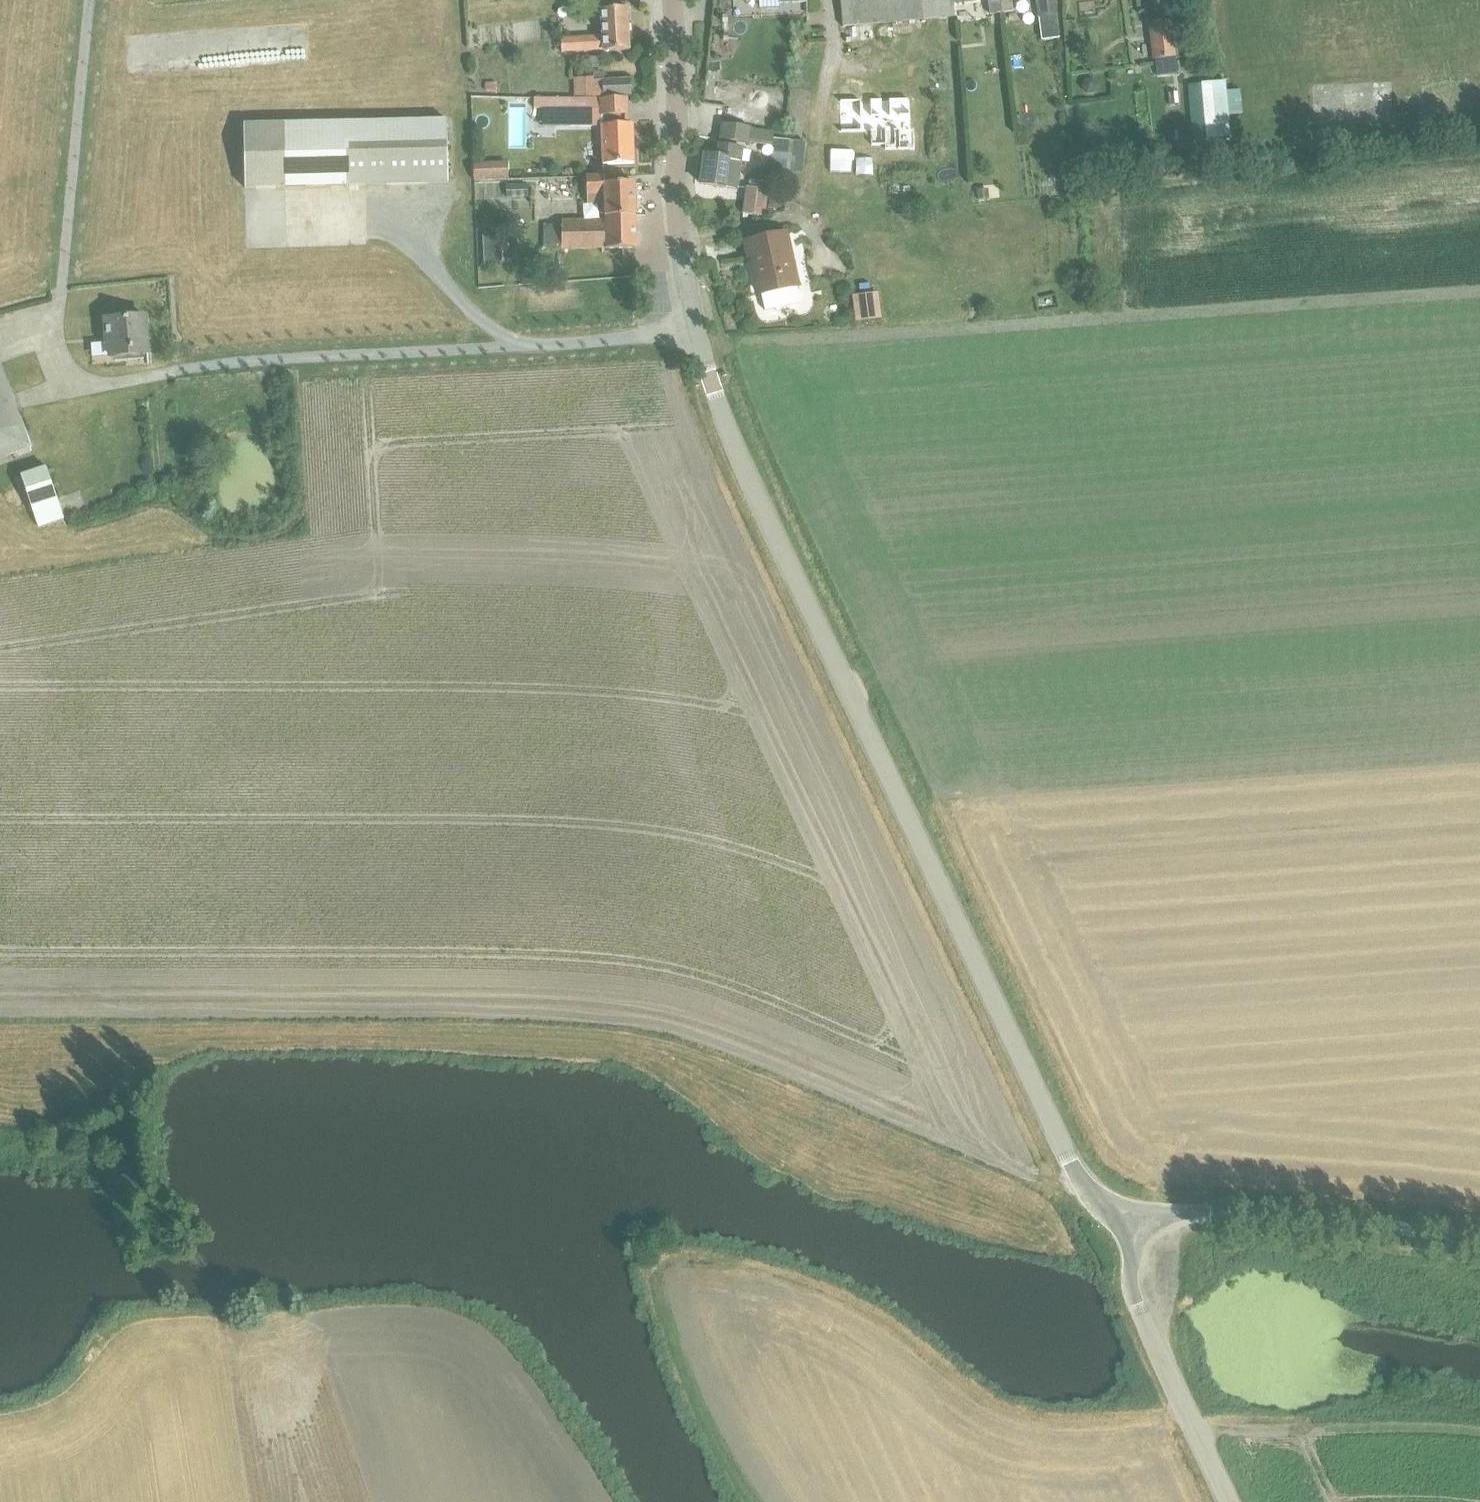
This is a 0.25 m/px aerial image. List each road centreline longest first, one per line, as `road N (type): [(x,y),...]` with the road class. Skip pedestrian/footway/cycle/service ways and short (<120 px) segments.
road 1 (tertiary): [(1126,1225),(1070,1163),(753,490),(710,382),(681,249),(673,0)]
road 2 (unclassified): [(1479,1238),(1212,1212),(1126,1225)]
road 3 (tertiary): [(1227,1501),(1137,1307),(1126,1225)]

